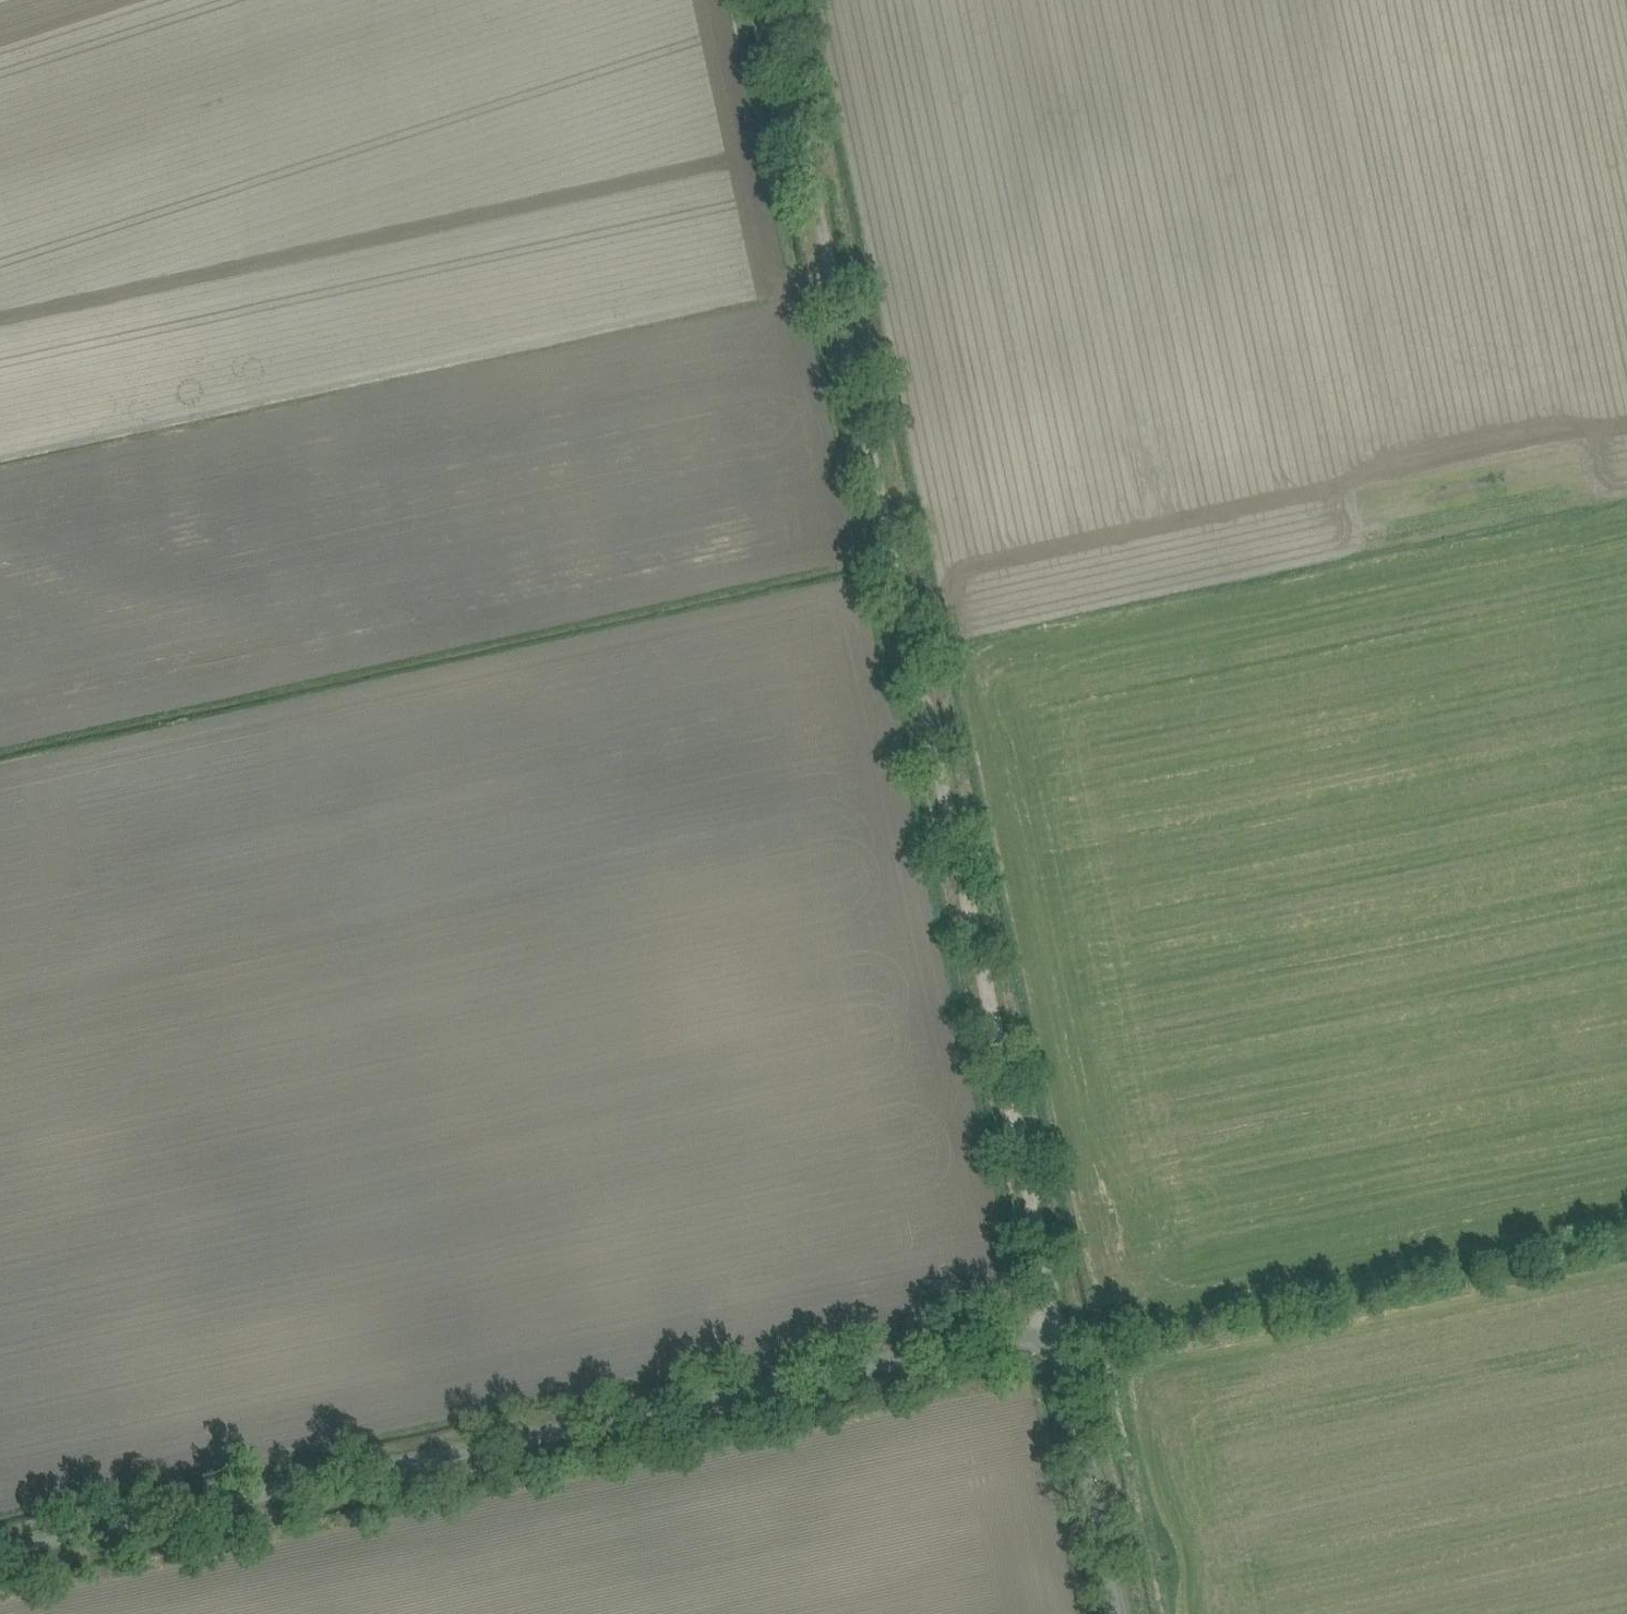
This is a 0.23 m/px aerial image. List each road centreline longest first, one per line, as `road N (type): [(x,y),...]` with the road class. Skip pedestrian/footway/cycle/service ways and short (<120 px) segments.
road 1 (unclassified): [(1126,1613),(1066,1337),(0,1554)]
road 2 (track): [(1066,1337),(778,0)]

